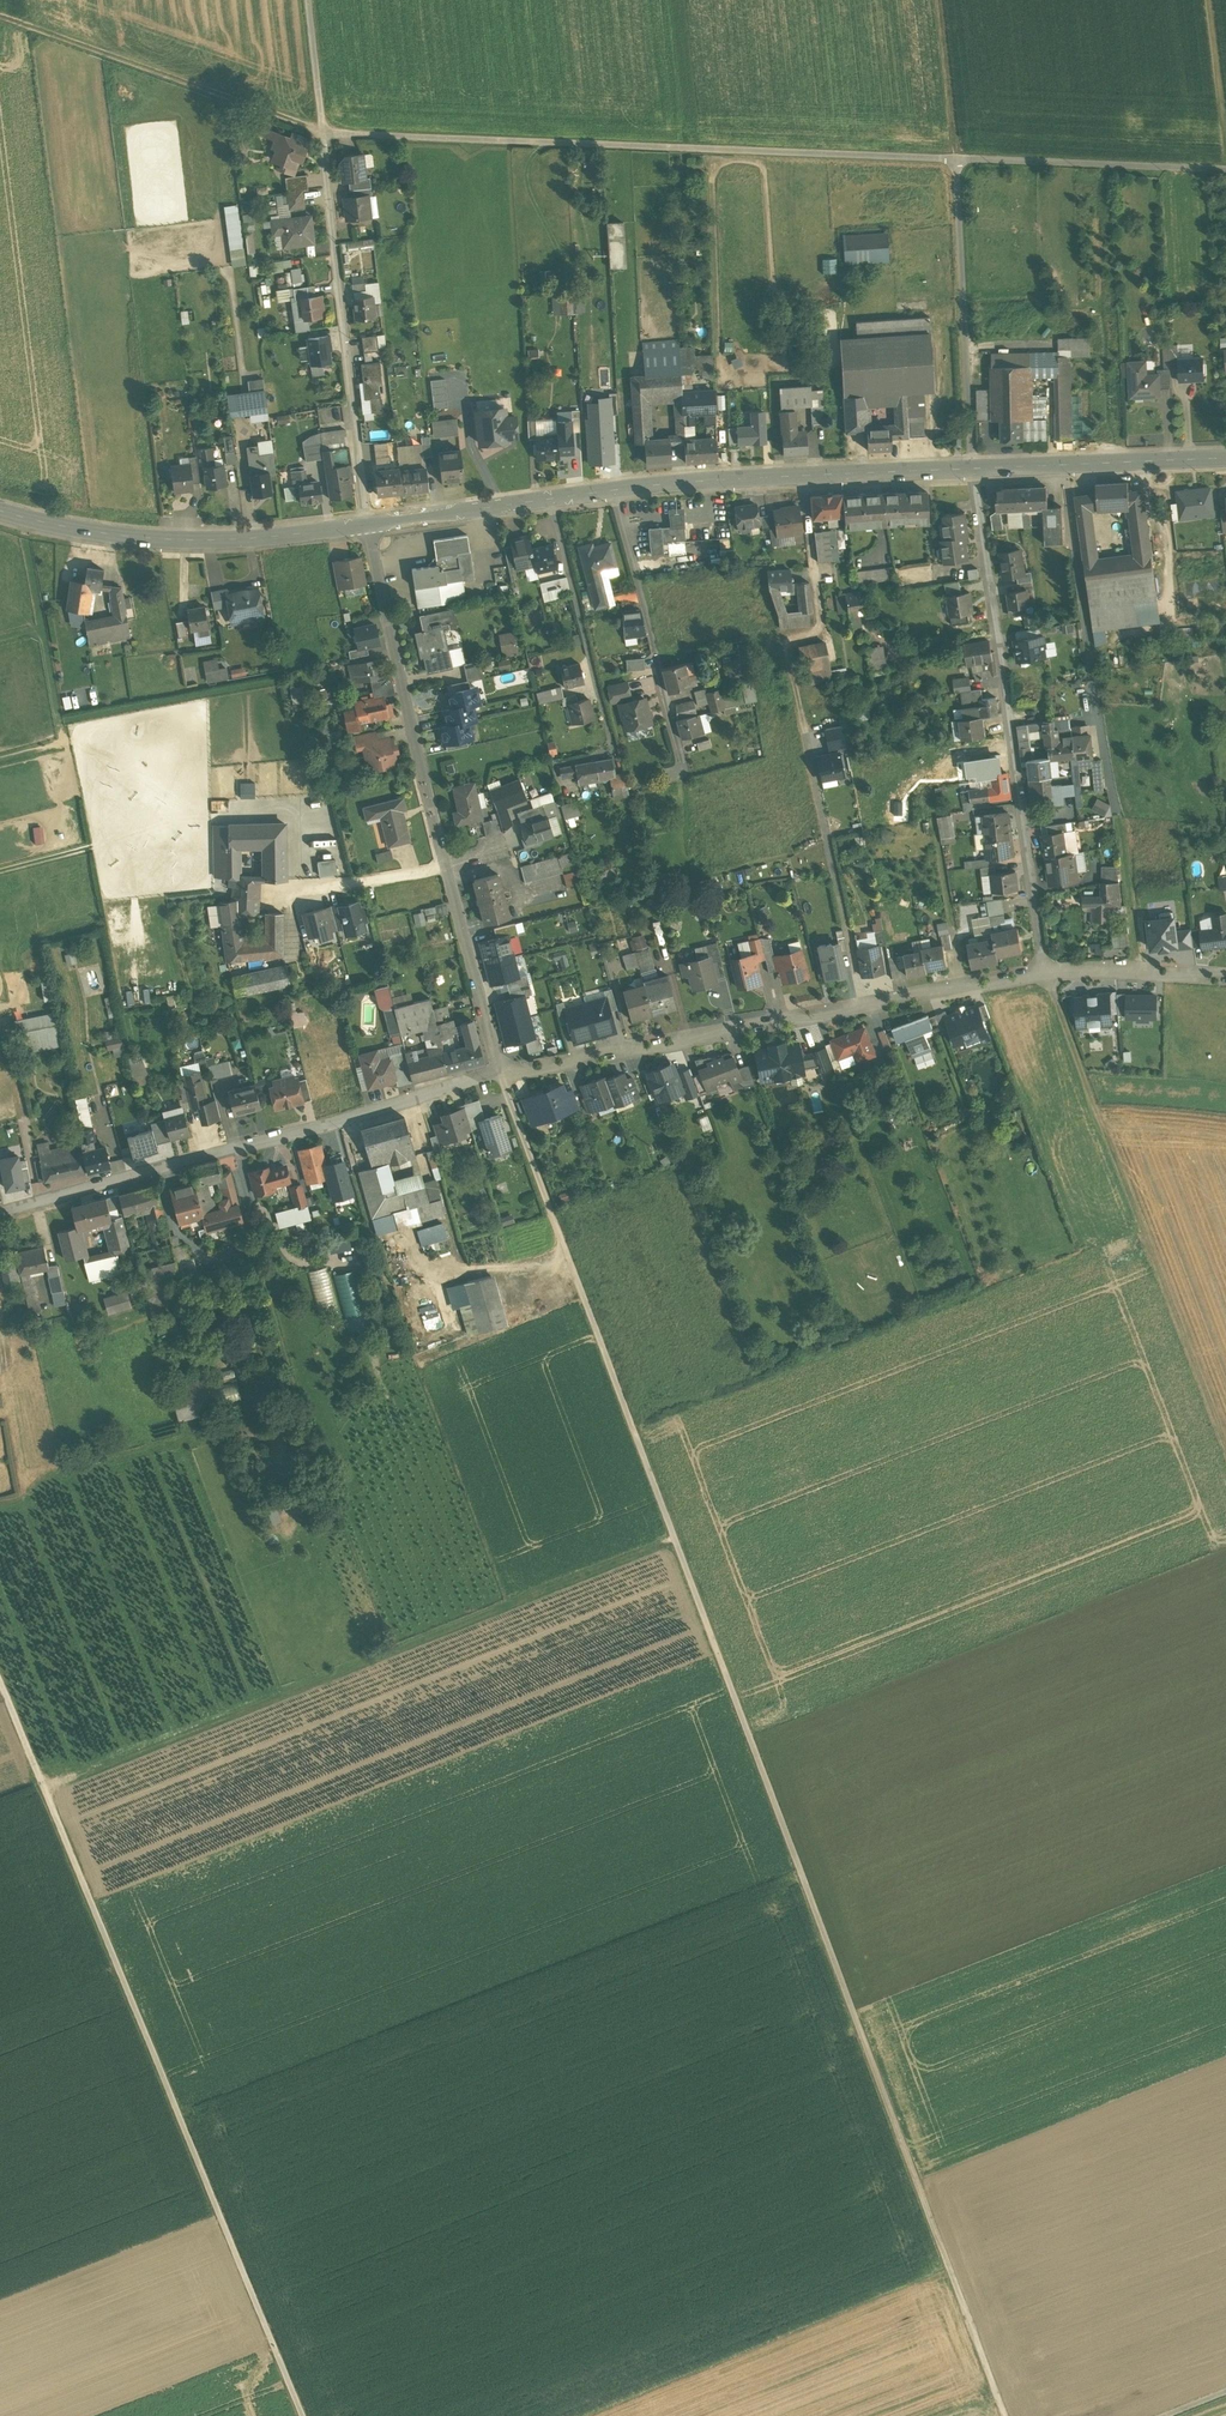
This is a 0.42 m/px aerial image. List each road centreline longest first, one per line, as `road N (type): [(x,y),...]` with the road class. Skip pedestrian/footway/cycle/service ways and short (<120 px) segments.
road 1 (track): [(500,1071),(1005,2415)]
road 2 (track): [(303,2415),(0,1682)]
road 3 (track): [(44,1788),(674,1538)]
road 4 (track): [(323,133),(956,160)]
road 5 (secondary): [(972,468),(659,484),(369,524)]
road 6 (residential): [(500,1071),(415,741),(369,524)]
road 7 (residential): [(1044,972),(864,1012),(500,1071)]
road 8 (residential): [(500,1071),(0,1214)]
road 9 (residential): [(1044,972),(972,468)]
road 10 (track): [(1044,972),(1225,1436)]
road 11 (residential): [(369,524),(323,133)]
road 12 (secondary): [(369,524),(187,540),(0,511)]
road 13 (track): [(323,133),(0,16)]
road 14 (residential): [(972,468),(956,160)]
road 15 (track): [(956,160),(1225,170)]
road 16 (secondary): [(1225,459),(972,468)]
road 17 (residential): [(1225,977),(1044,972)]
road 18 (track): [(956,160),(938,0)]
road 19 (track): [(1120,815),(1143,970)]
road 20 (track): [(323,133),(308,0)]

